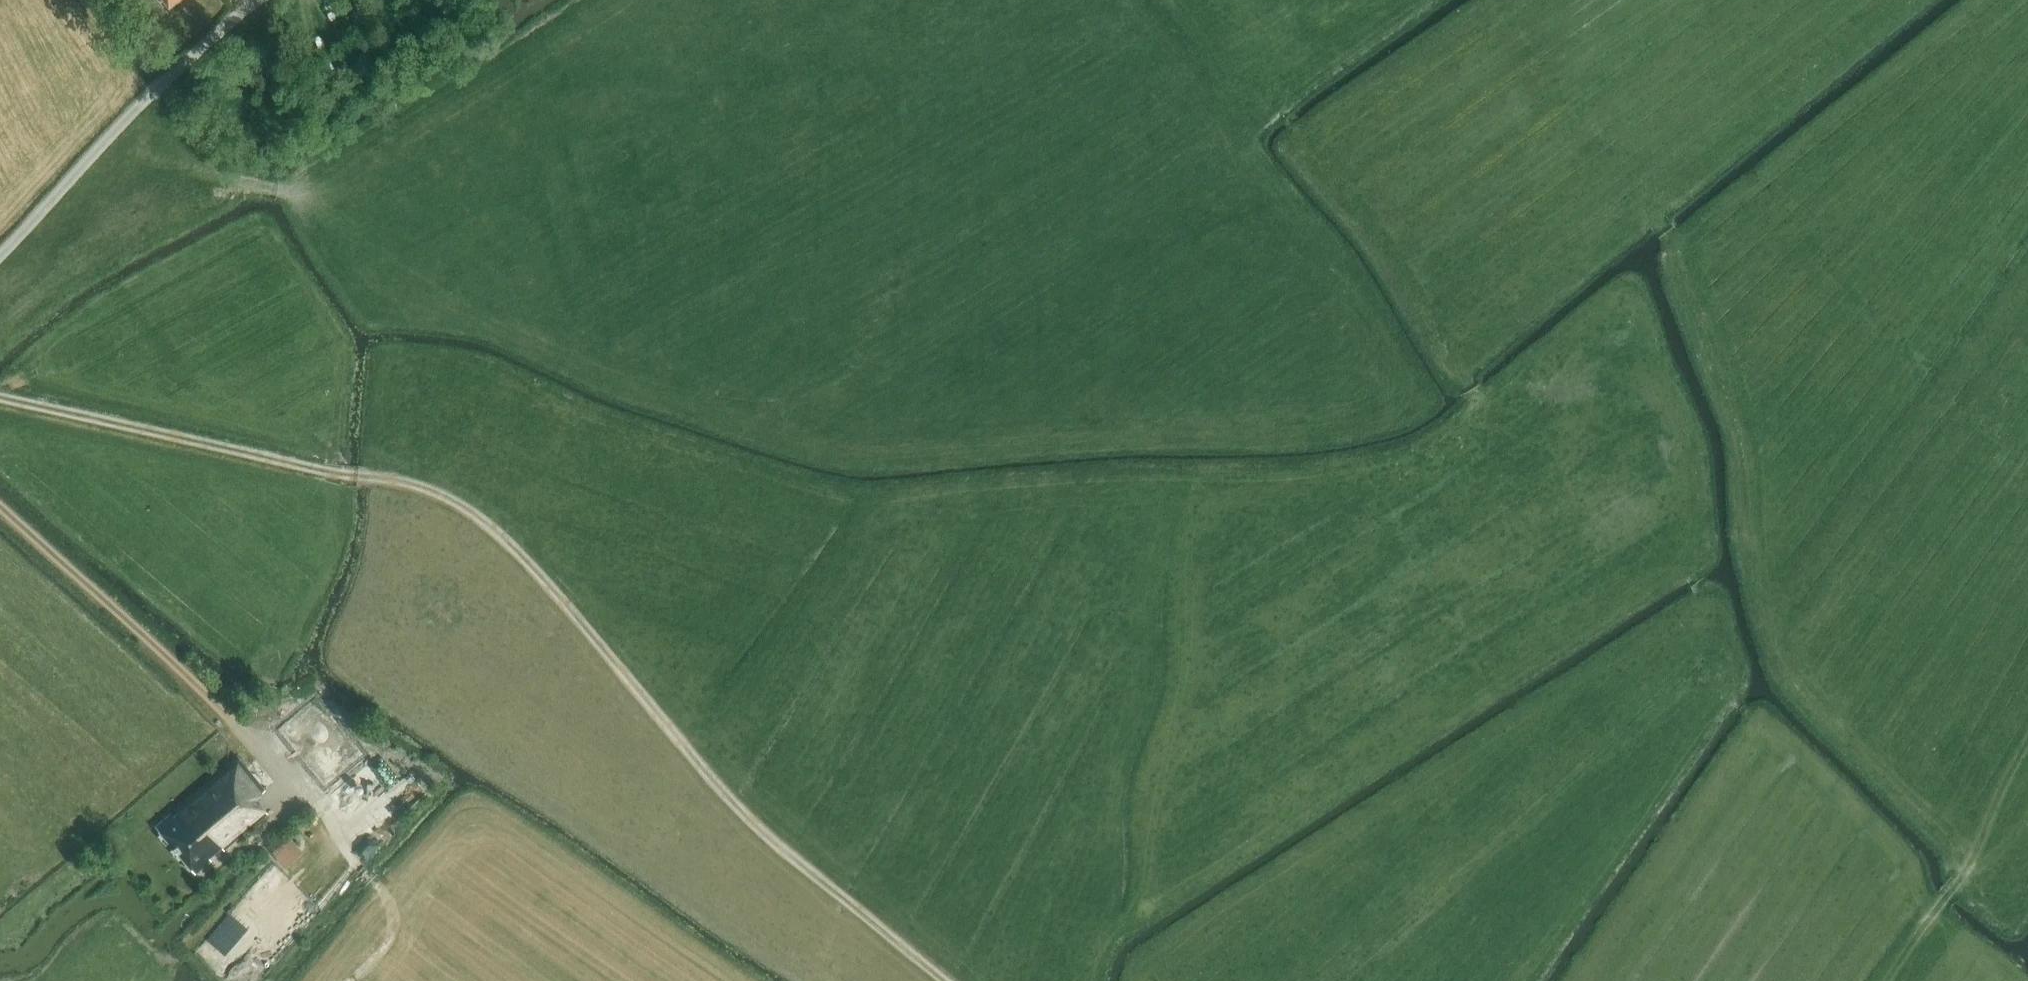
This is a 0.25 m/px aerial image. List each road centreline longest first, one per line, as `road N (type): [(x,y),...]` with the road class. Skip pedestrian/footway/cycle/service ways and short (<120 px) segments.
road 1 (track): [(0,397),(397,479),(463,506),(533,567),(757,827),(945,980)]
road 2 (track): [(352,980),(393,932),(391,901),(372,881)]

